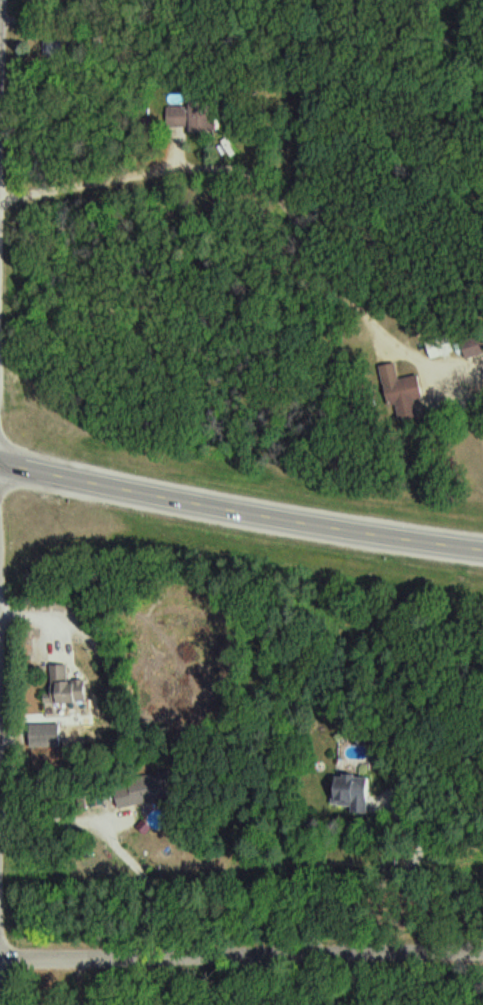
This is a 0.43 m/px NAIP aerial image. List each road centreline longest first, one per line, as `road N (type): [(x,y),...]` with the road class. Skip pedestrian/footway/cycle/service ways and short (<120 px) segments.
road 1 (secondary): [(482,549),(0,461)]
road 2 (residential): [(0,961),(482,952)]

